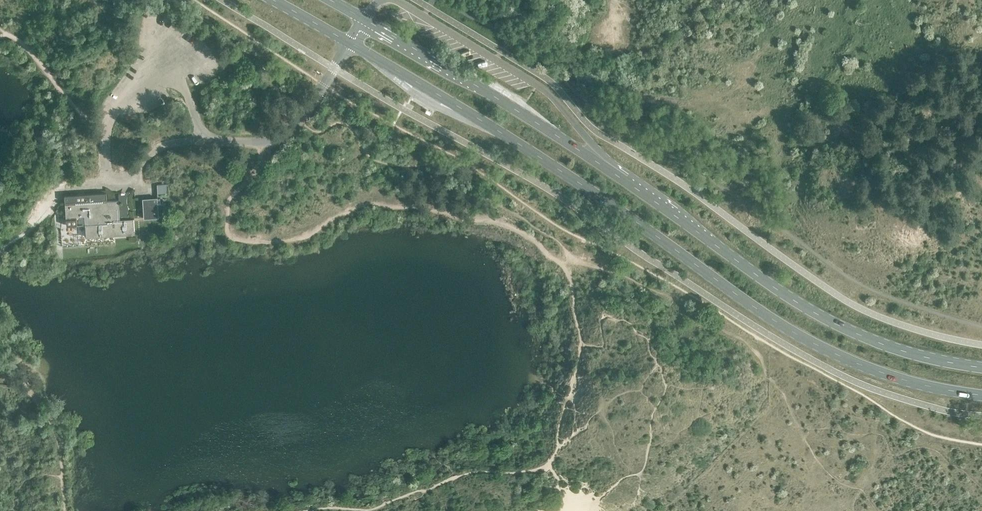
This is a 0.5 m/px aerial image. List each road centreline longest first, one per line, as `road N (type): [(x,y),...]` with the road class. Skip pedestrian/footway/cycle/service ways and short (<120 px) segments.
road 1 (primary): [(270,0),(565,173),(825,350),(893,377),(981,397)]
road 2 (primary): [(981,370),(922,358),(823,318),(615,175)]
road 3 (primary): [(615,175),(329,0)]

